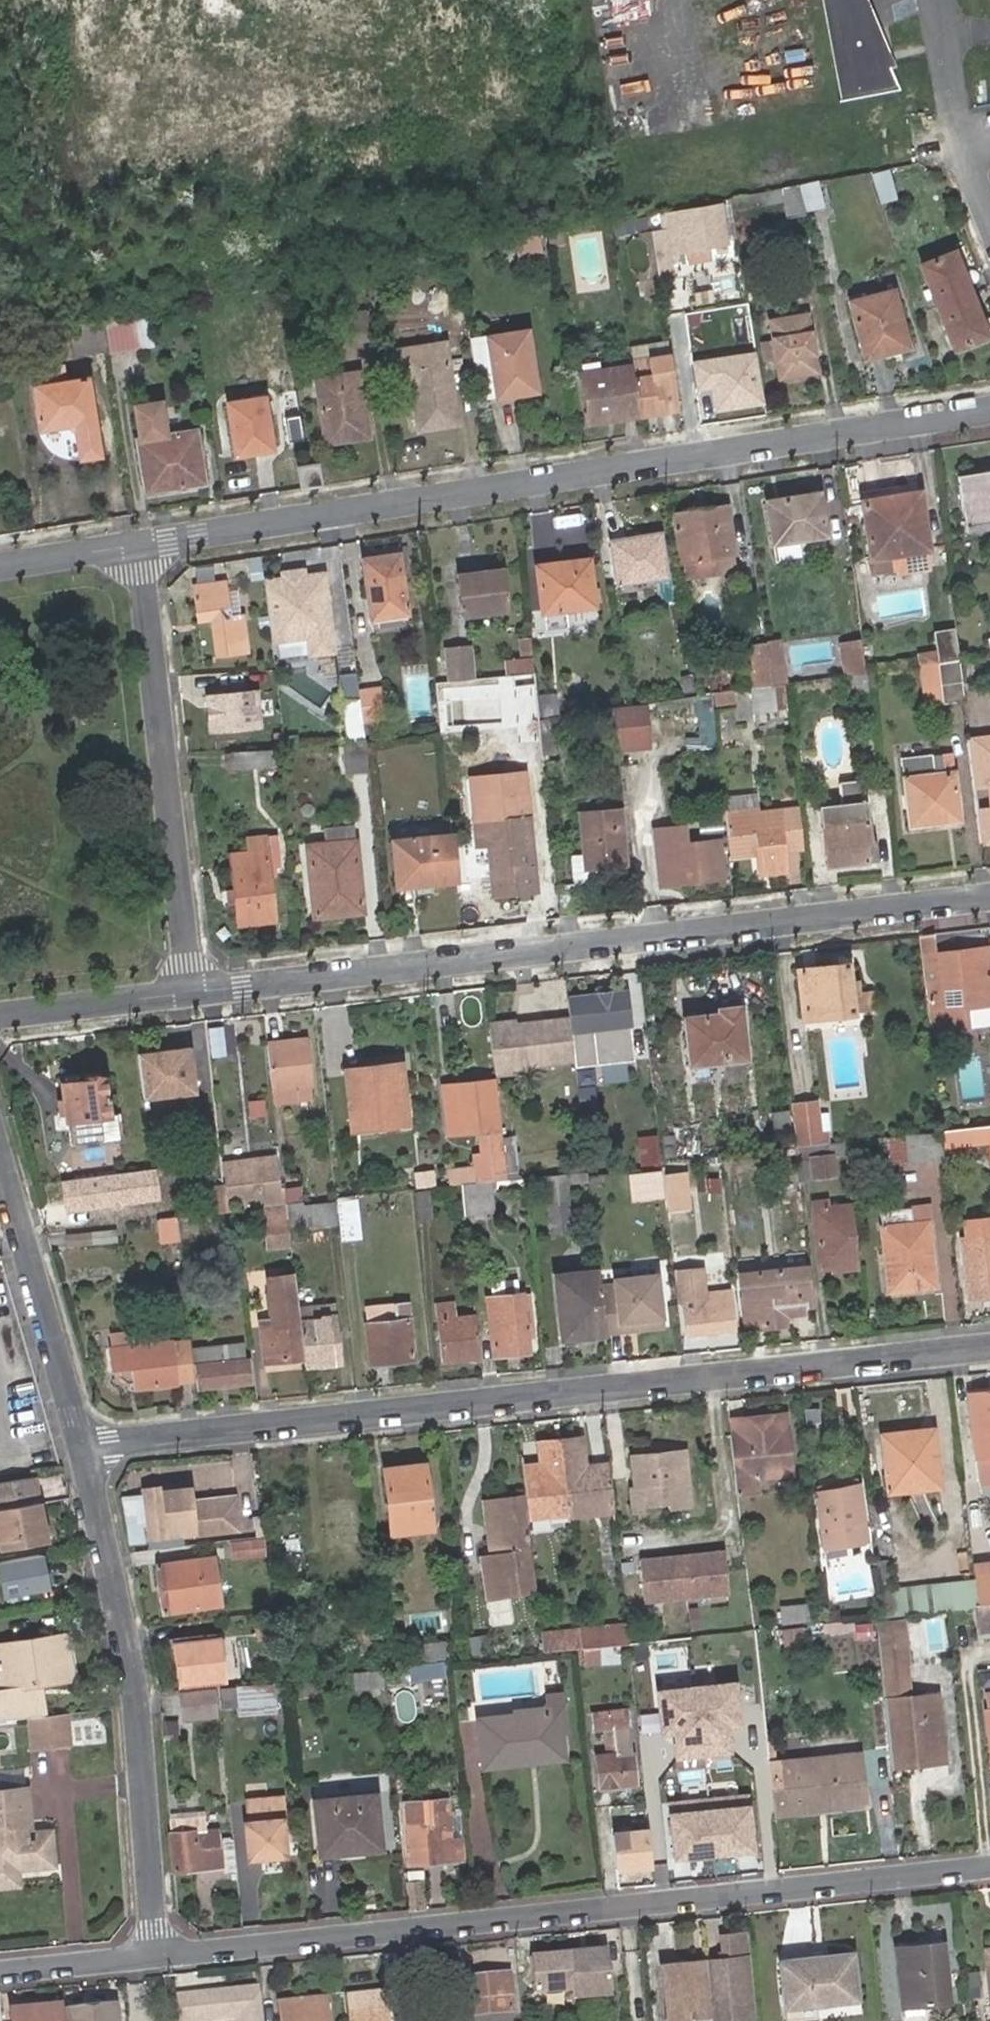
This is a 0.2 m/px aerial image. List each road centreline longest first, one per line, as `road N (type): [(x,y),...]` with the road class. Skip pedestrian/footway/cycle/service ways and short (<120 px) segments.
road 1 (residential): [(989,1341),(79,1436)]
road 2 (residential): [(138,542),(989,407)]
road 3 (residential): [(158,1954),(989,1867)]
road 4 (residential): [(191,988),(989,890)]
road 5 (residential): [(79,1436),(129,1637),(158,1954)]
road 6 (residential): [(138,542),(191,988)]
road 7 (residential): [(0,1158),(79,1436)]
road 8 (residential): [(0,1012),(191,988)]
road 9 (residential): [(0,1970),(158,1954)]
road 10 (residential): [(0,564),(138,542)]

